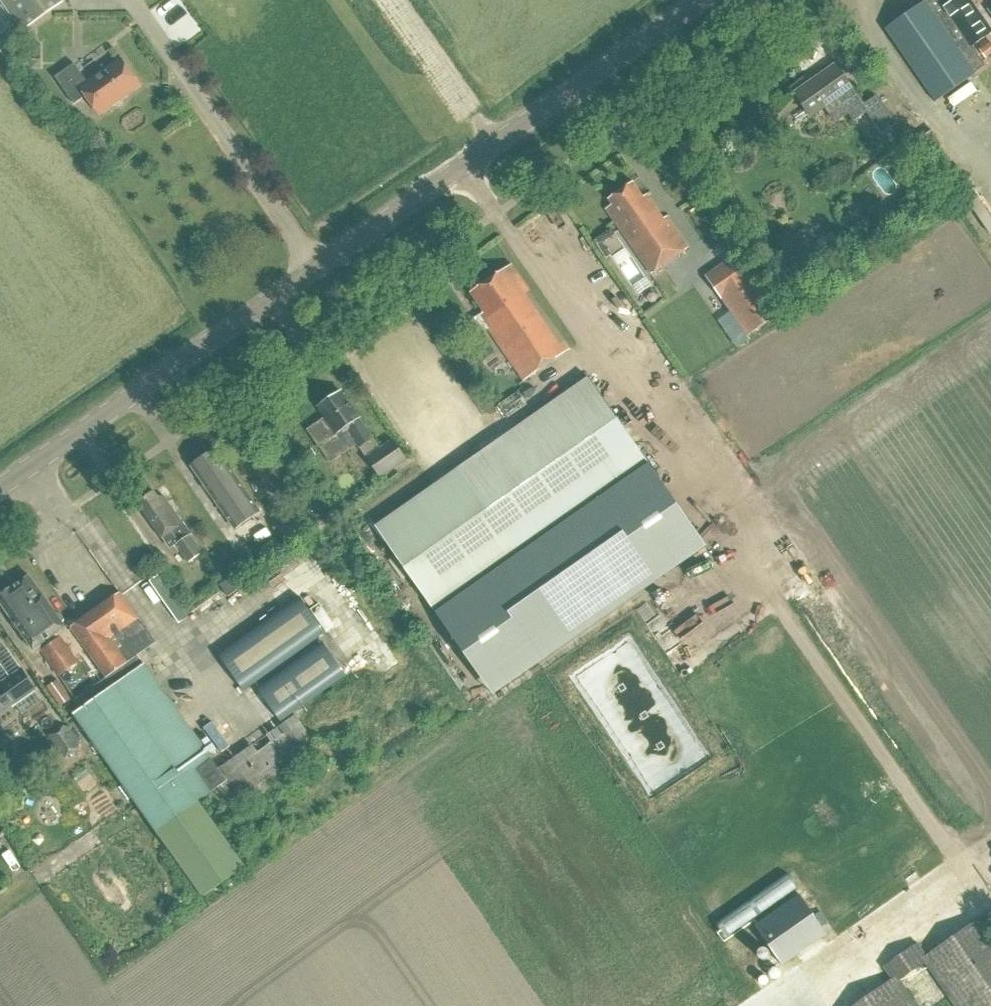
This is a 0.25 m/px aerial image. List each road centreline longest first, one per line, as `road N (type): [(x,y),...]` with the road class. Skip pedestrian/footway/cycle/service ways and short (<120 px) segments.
road 1 (tertiary): [(0,485),(701,0)]

